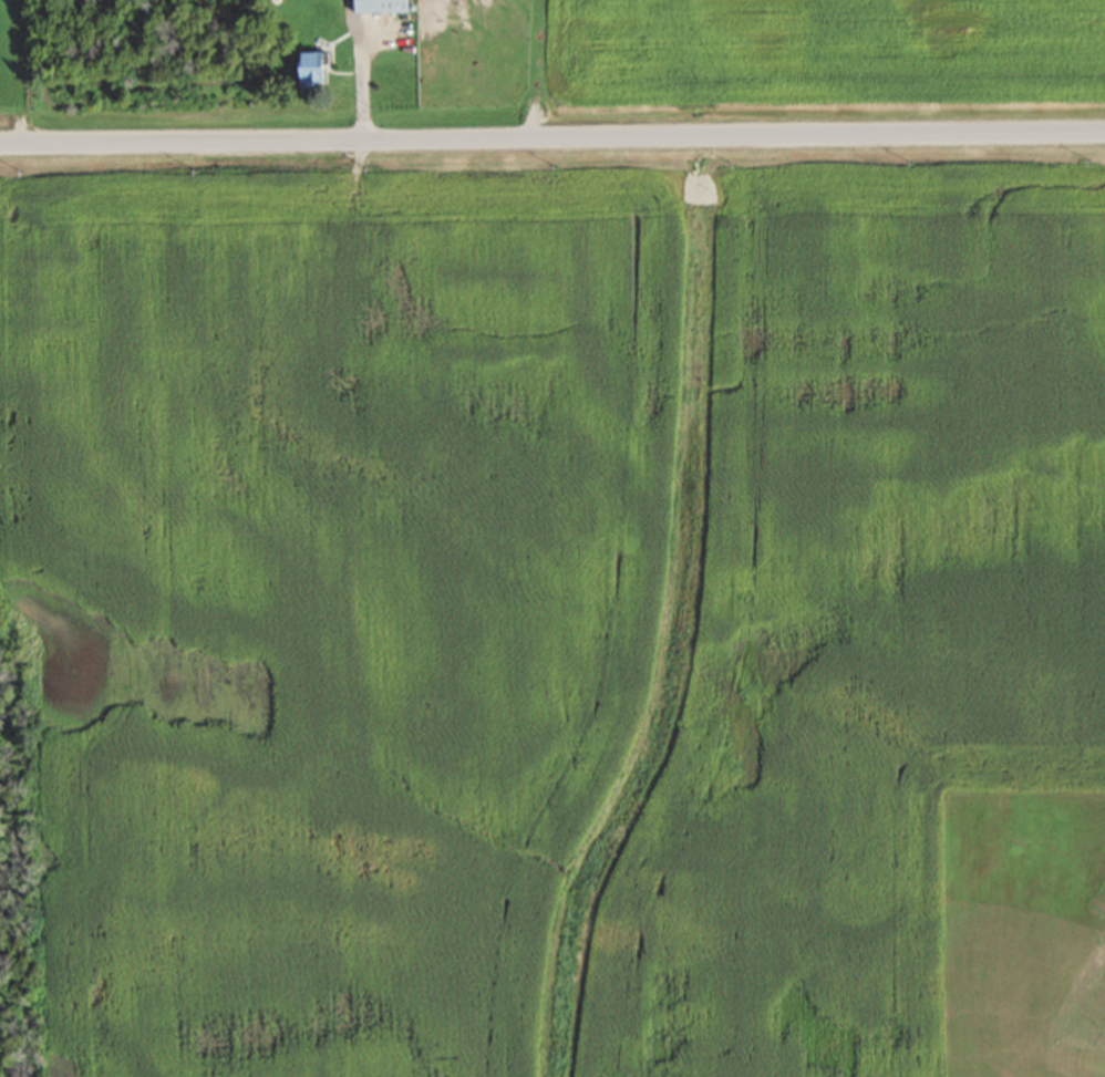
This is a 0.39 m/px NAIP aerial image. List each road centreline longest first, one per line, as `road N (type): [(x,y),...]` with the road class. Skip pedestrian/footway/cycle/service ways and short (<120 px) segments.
road 1 (tertiary): [(0,144),(1104,132)]

